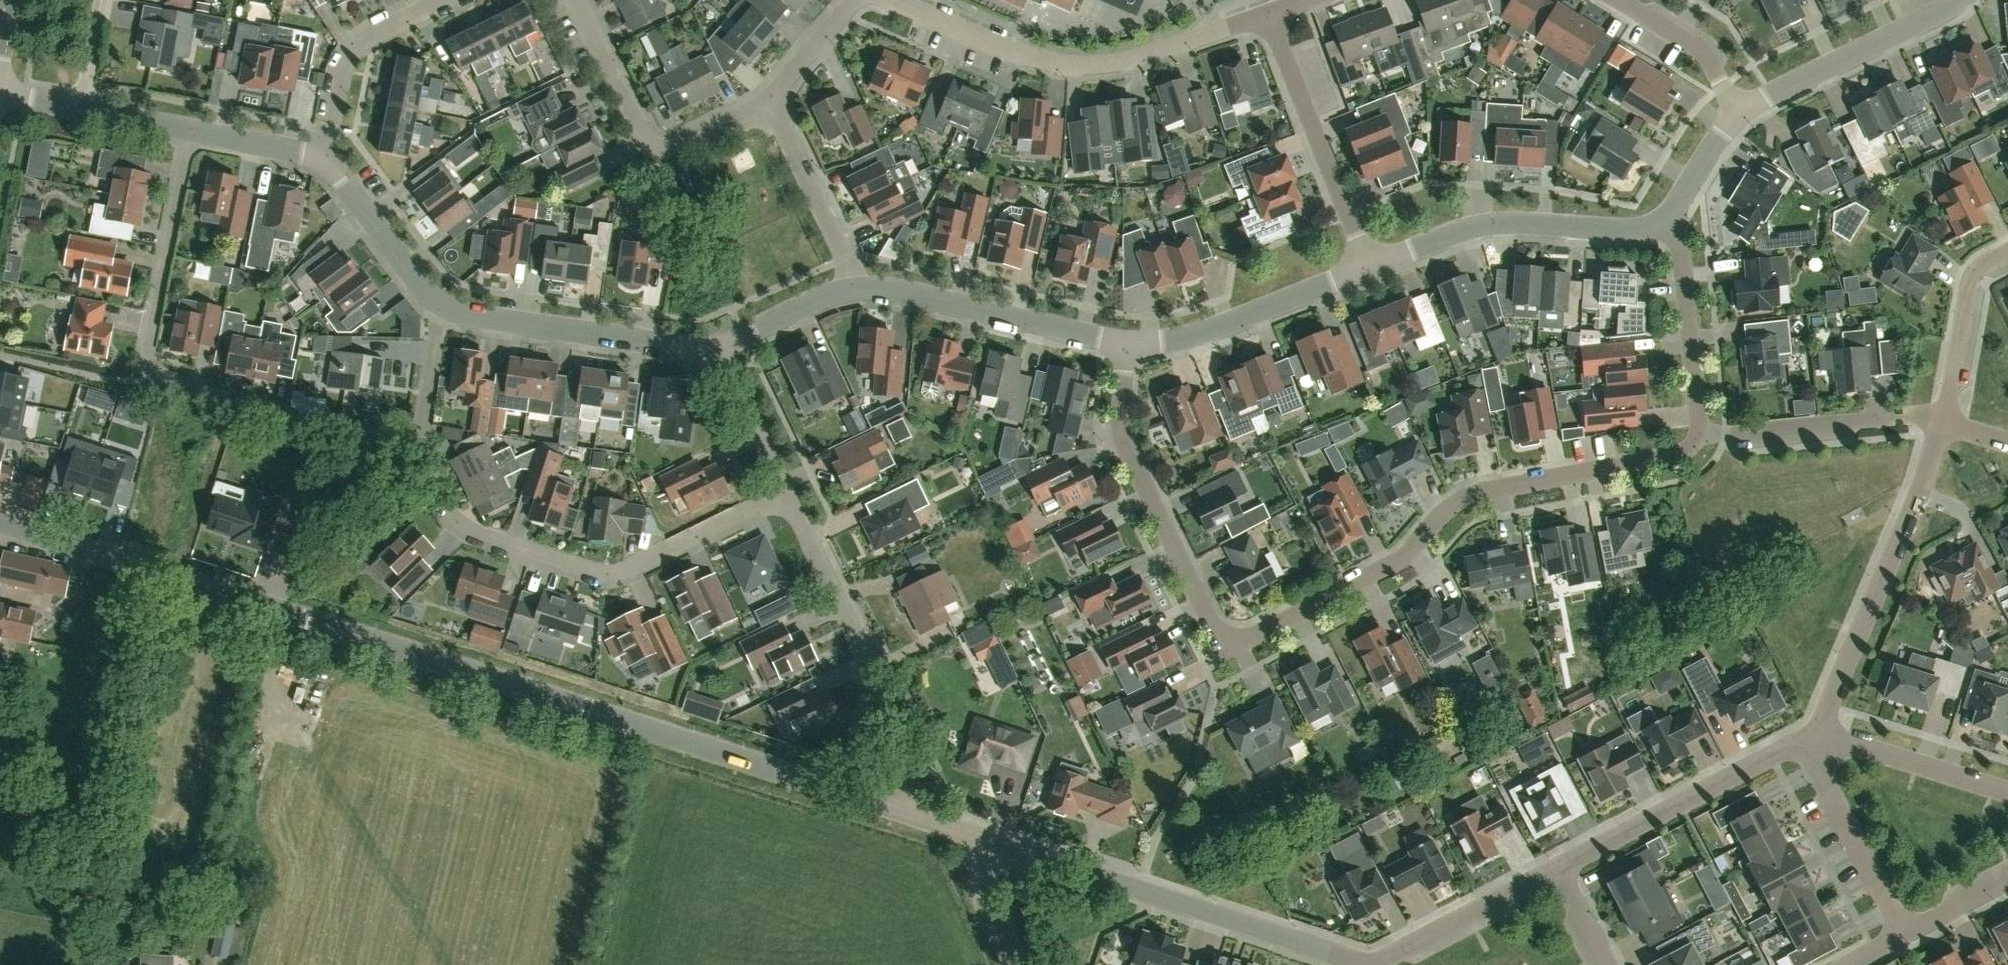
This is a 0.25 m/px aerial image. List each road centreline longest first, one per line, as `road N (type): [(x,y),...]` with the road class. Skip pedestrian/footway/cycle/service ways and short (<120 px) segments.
road 1 (unclassified): [(916,817),(0,521)]
road 2 (residential): [(1699,435),(1677,457),(1461,501),(1398,565),(1233,641),(1212,628),(1124,449),(1130,350)]
road 3 (residential): [(419,436),(277,416),(159,356),(148,334),(193,135)]
road 4 (residential): [(785,496),(653,565),(602,577),(458,529),(419,436)]
road 5 (residential): [(880,0),(1046,62),(1081,65),(1146,57),(1269,20)]
road 6 (residential): [(1349,964),(990,842)]
road 7 (residential): [(916,817),(902,734),(785,496)]
road 8 (residential): [(1813,743),(1945,427)]
road 9 (residential): [(1666,223),(1632,233),(1496,227),(1369,272)]
road 10 (residential): [(1560,873),(1813,743)]
road 11 (residential): [(583,0),(651,140),(672,147),(694,141),(769,104)]
road 12 (residential): [(1130,350),(902,294),(857,294)]
road 13 (residential): [(715,352),(442,309)]
road 14 (residential): [(1369,272),(1269,20)]
road 15 (residential): [(1369,272),(1190,340),(1130,350)]
road 16 (residential): [(1964,0),(1745,118)]
road 17 (residential): [(1699,435),(1737,439),(1917,421),(1945,427)]
road 18 (residential): [(328,161),(344,67),(380,33),(446,0)]
road 19 (residential): [(1666,223),(1679,249),(1699,435)]
road 20 (residential): [(1905,936),(1819,771),(1813,743)]
road 21 (residential): [(857,294),(834,221),(769,104)]
road 22 (residential): [(1373,964),(1560,873)]
road 23 (residential): [(2007,794),(1845,744),(1813,743)]
road 24 (residential): [(1945,427),(1966,291),(1974,275),(2007,258)]
road 25 (residential): [(442,309),(328,161)]
road 26 (residential): [(1614,1),(1698,52),(1745,118)]
road 27 (residential): [(785,496),(715,352)]
road 28 (residential): [(857,294),(715,352)]
road 29 (residential): [(328,161),(193,135)]
road 30 (residential): [(769,104),(857,0)]
road 31 (residential): [(1745,118),(1704,161),(1666,223)]
road 32 (residential): [(419,436),(442,309)]
road 33 (unclassified): [(1016,964),(986,900),(990,842)]

